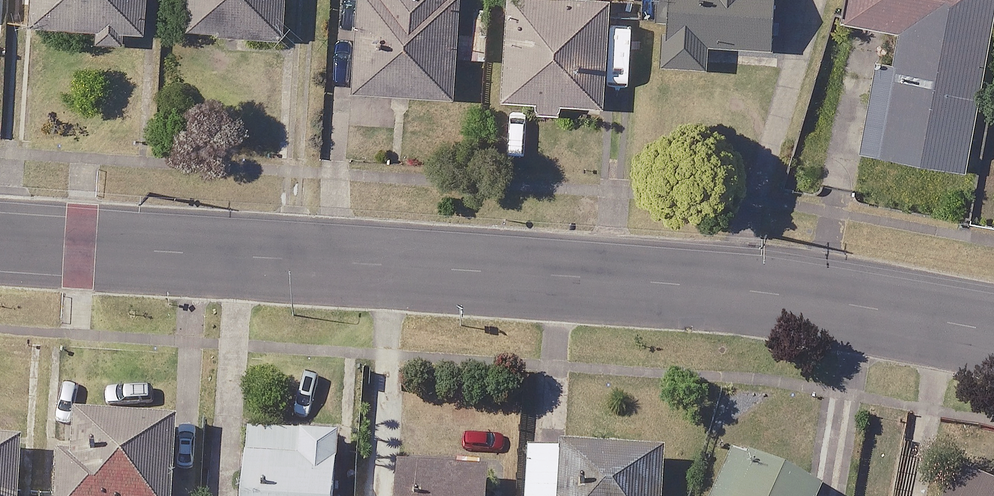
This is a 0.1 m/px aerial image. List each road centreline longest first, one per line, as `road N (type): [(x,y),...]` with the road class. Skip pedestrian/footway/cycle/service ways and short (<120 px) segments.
road 1 (residential): [(0,250),(731,298),(993,344)]

